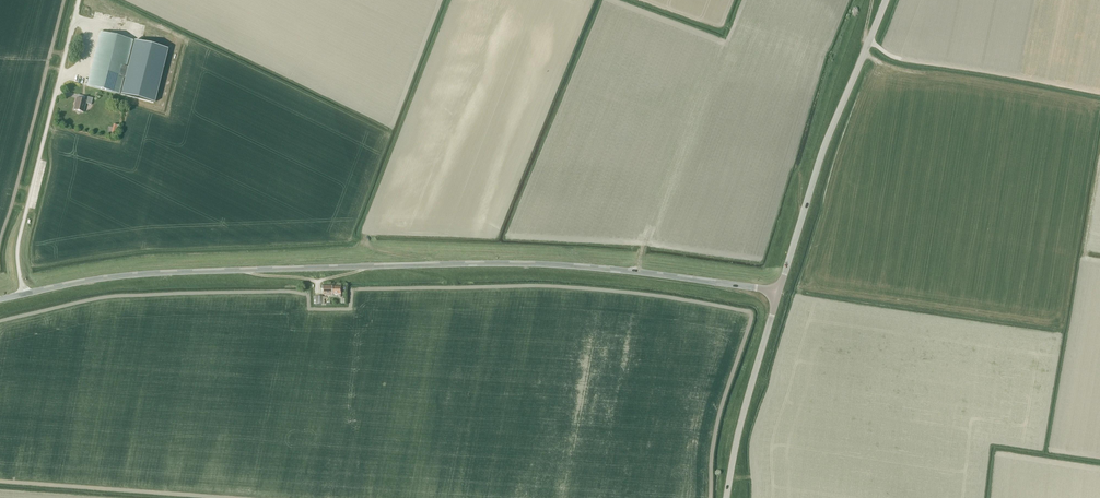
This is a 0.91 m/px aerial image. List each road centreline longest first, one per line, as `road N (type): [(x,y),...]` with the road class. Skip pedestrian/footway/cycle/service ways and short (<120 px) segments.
road 1 (tertiary): [(779,295),(615,270),(503,264),(143,274),(24,295)]
road 2 (secondary): [(779,295),(815,176),(885,0)]
road 3 (track): [(1099,94),(894,59),(866,39),(871,0)]
road 4 (secondary): [(726,497),(779,295)]
road 5 (track): [(1005,86),(889,66),(864,54)]
road 6 (track): [(246,270),(319,281),(365,266)]

